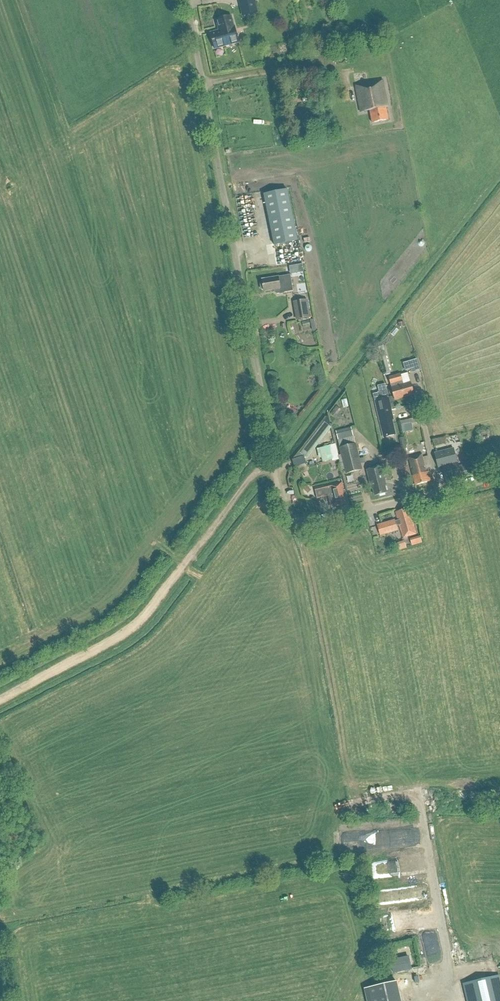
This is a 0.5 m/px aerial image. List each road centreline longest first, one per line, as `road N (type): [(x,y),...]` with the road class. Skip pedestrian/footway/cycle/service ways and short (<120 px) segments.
road 1 (unclassified): [(274,461),(187,0)]
road 2 (track): [(0,699),(133,628),(252,478),(274,461)]
road 3 (unclassified): [(274,461),(286,509),(310,525),(499,476)]

